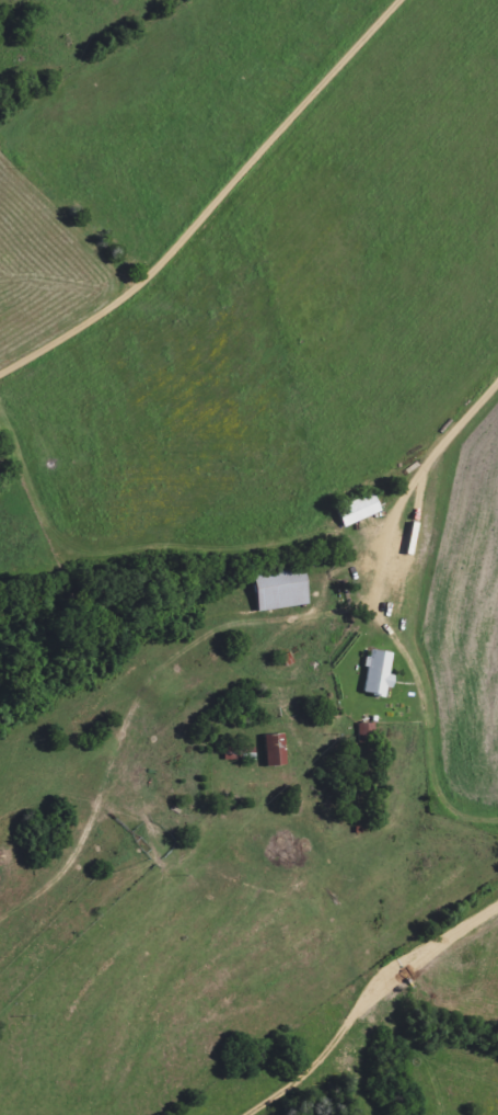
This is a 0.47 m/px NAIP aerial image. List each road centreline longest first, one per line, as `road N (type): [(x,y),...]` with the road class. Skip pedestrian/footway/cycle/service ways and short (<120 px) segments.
road 1 (residential): [(90,1114),(157,1022),(405,800),(380,638),(382,538)]
road 2 (track): [(400,0),(129,294),(0,374)]
road 3 (residential): [(382,538),(317,536),(171,585),(67,594)]
road 4 (residential): [(382,538),(422,470),(497,384)]

